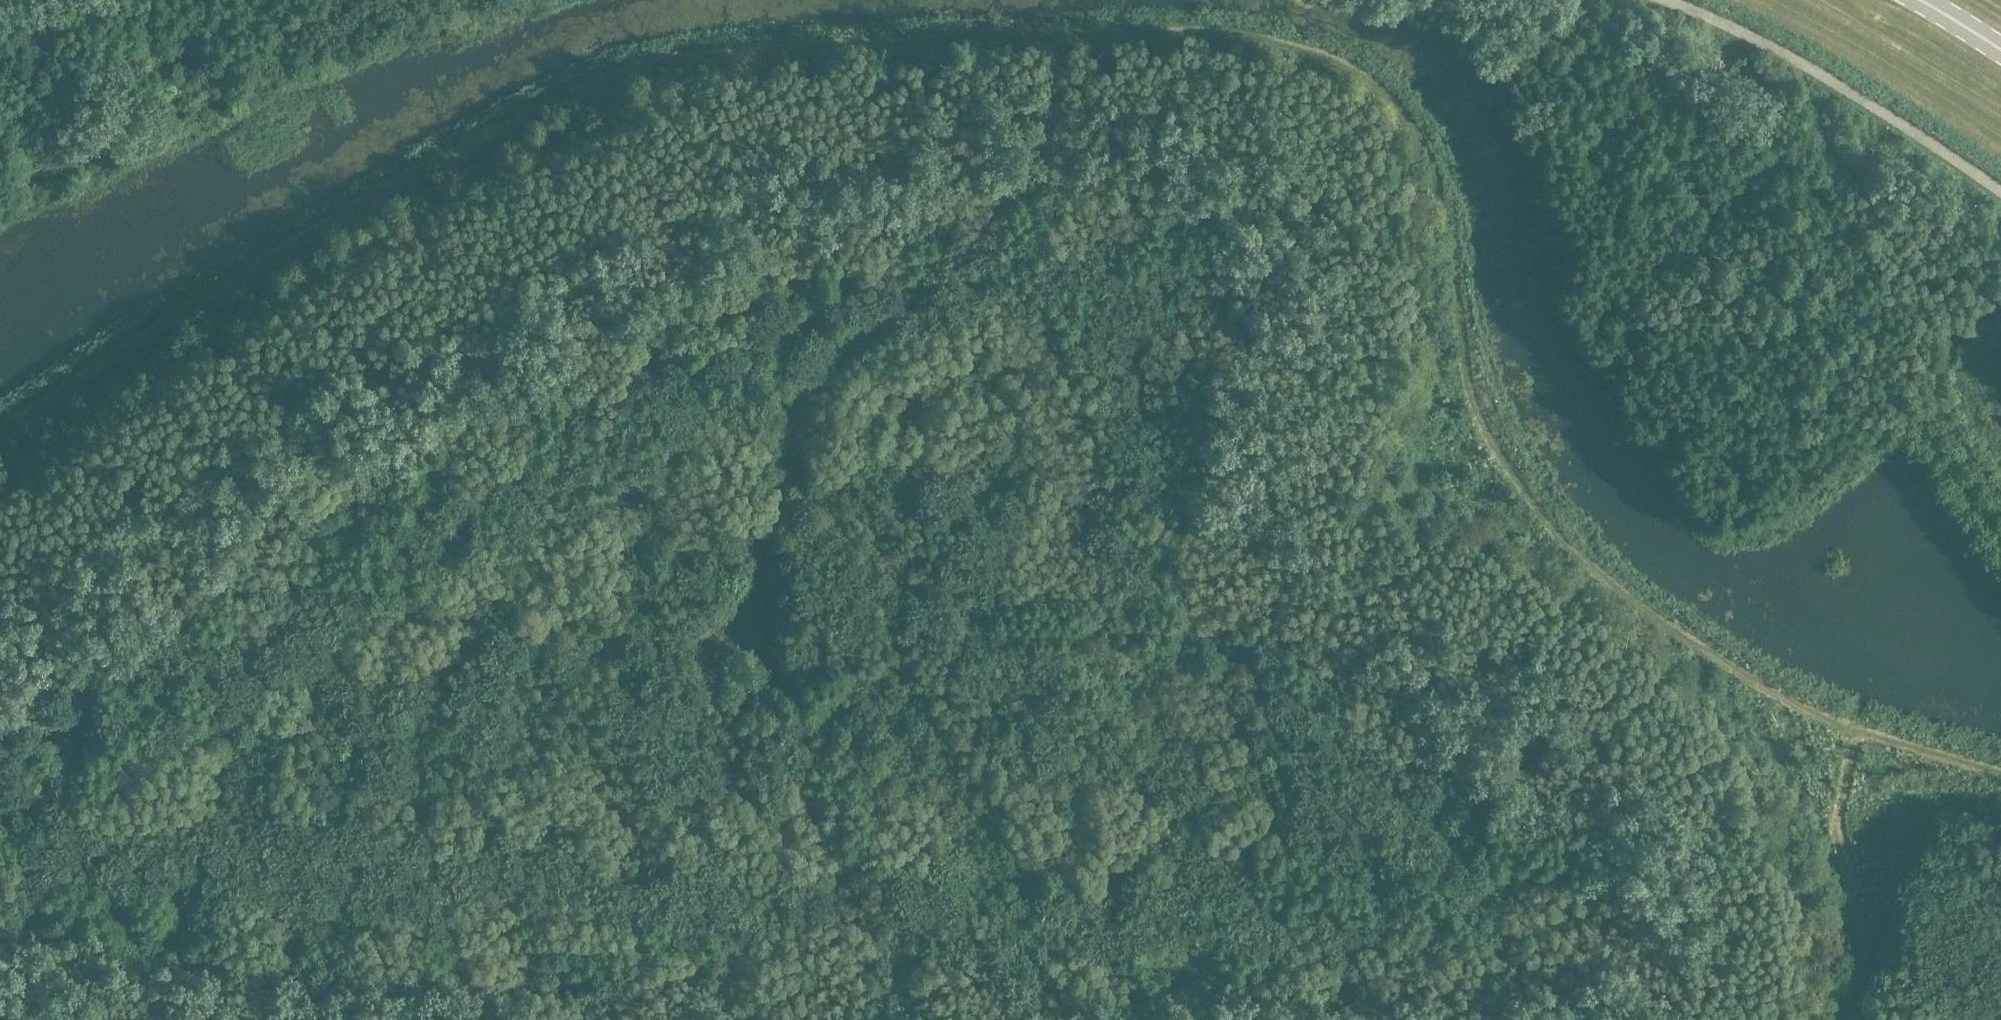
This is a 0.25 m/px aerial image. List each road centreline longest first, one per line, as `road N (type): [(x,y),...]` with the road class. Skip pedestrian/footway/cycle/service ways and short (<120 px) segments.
road 1 (track): [(0,434),(359,197),(580,86),(728,47),(942,27),(1235,36),(1336,55),(1419,132),(1505,432),(1554,528),(1678,632),(1751,679)]
road 2 (track): [(1751,679),(1786,701),(2000,766)]
road 3 (secondary): [(2000,61),(1894,0)]

